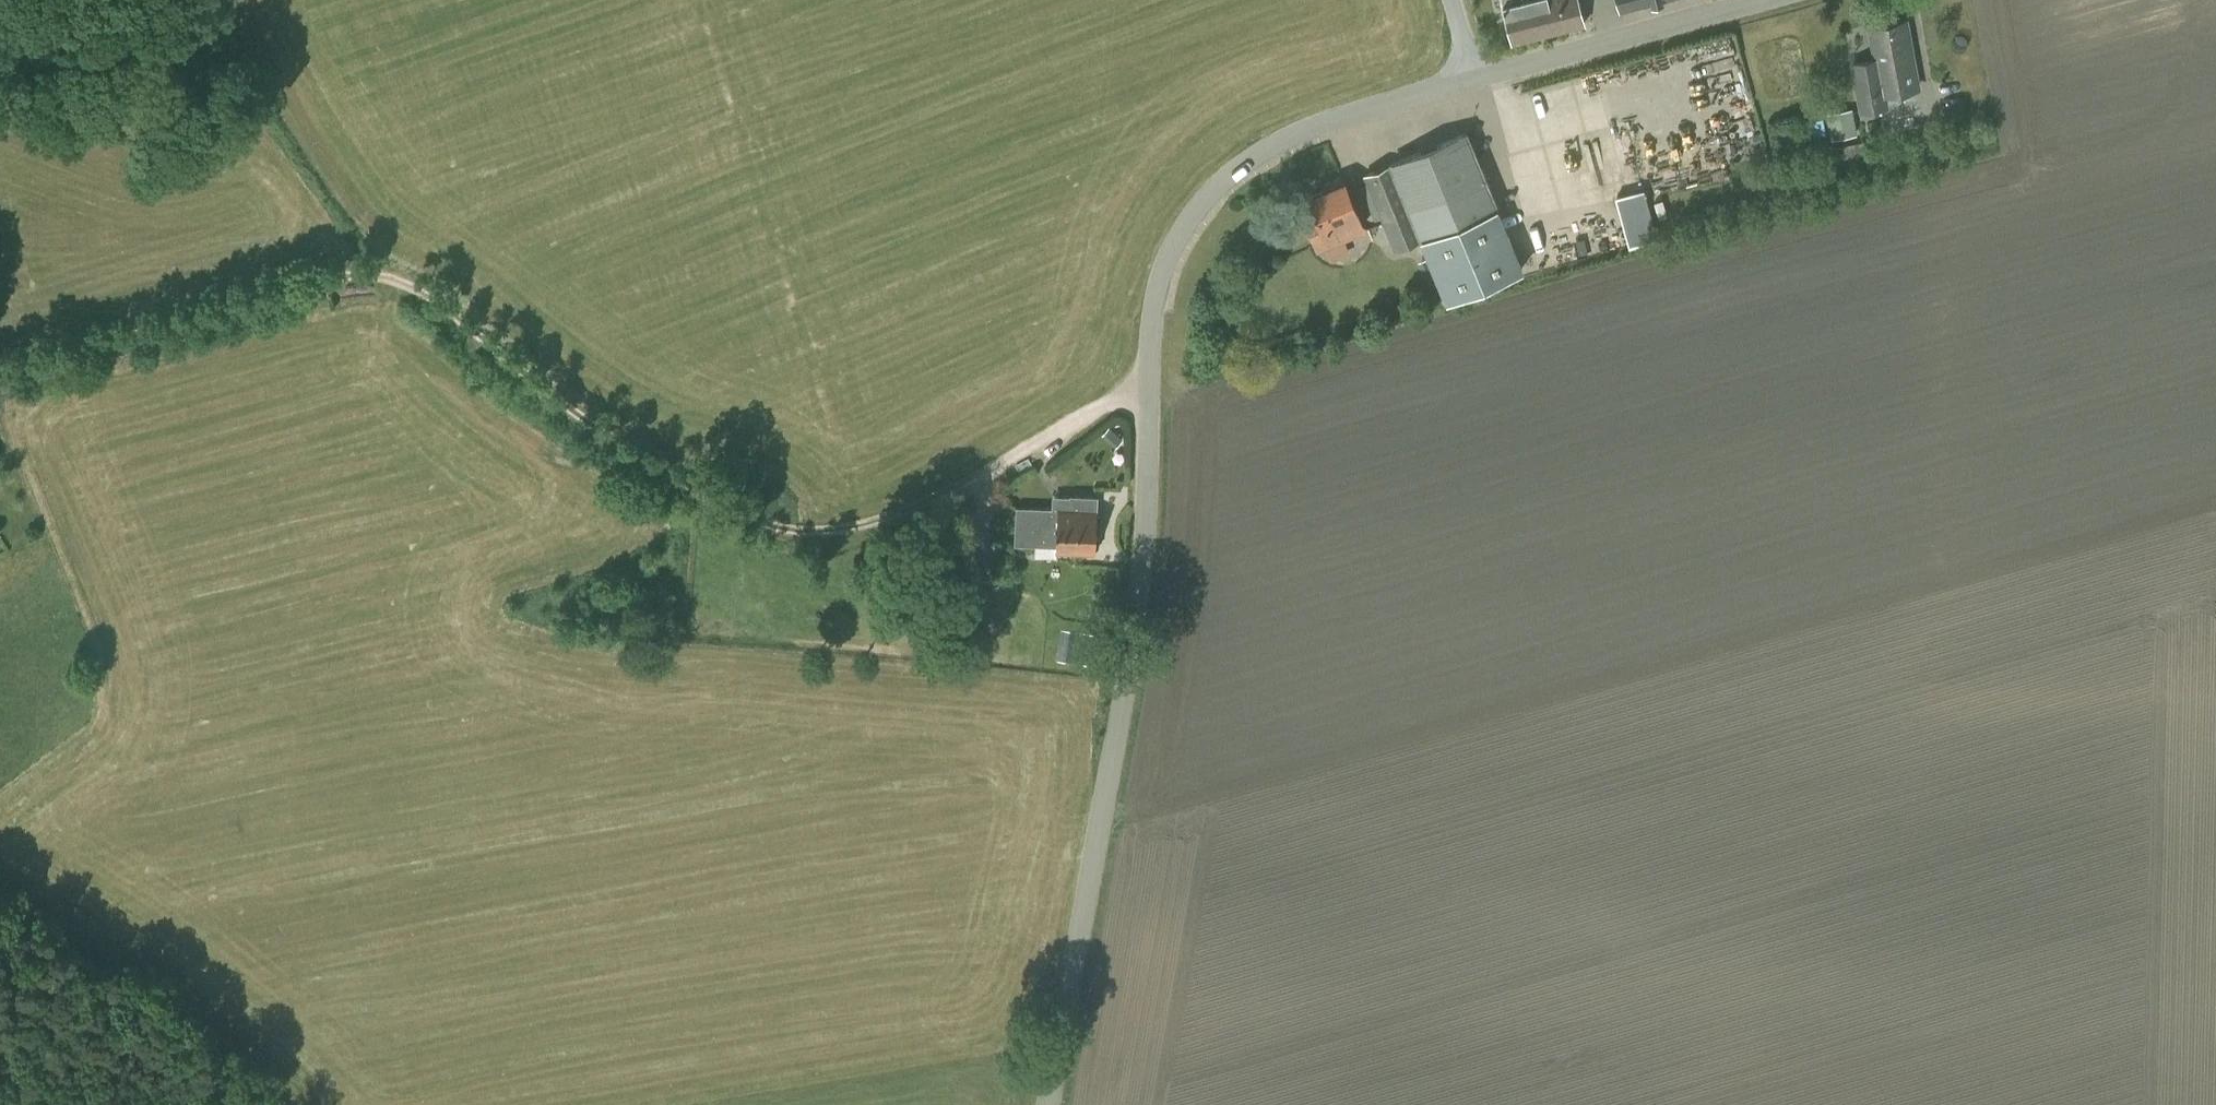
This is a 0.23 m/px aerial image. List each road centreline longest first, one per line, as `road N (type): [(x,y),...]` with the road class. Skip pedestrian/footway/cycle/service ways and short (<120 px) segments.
road 1 (unclassified): [(1148,398),(1112,399),(924,511),(850,530),(798,532),(747,516),(644,457),(548,395),(425,293),(389,276),(347,275)]
road 2 (tertiary): [(1048,1104),(1146,551),(1148,398)]
road 3 (tertiary): [(1148,398),(1160,290),(1177,236),(1215,187),(1292,132),(1471,76)]
road 4 (tertiary): [(1471,76),(1763,0)]

